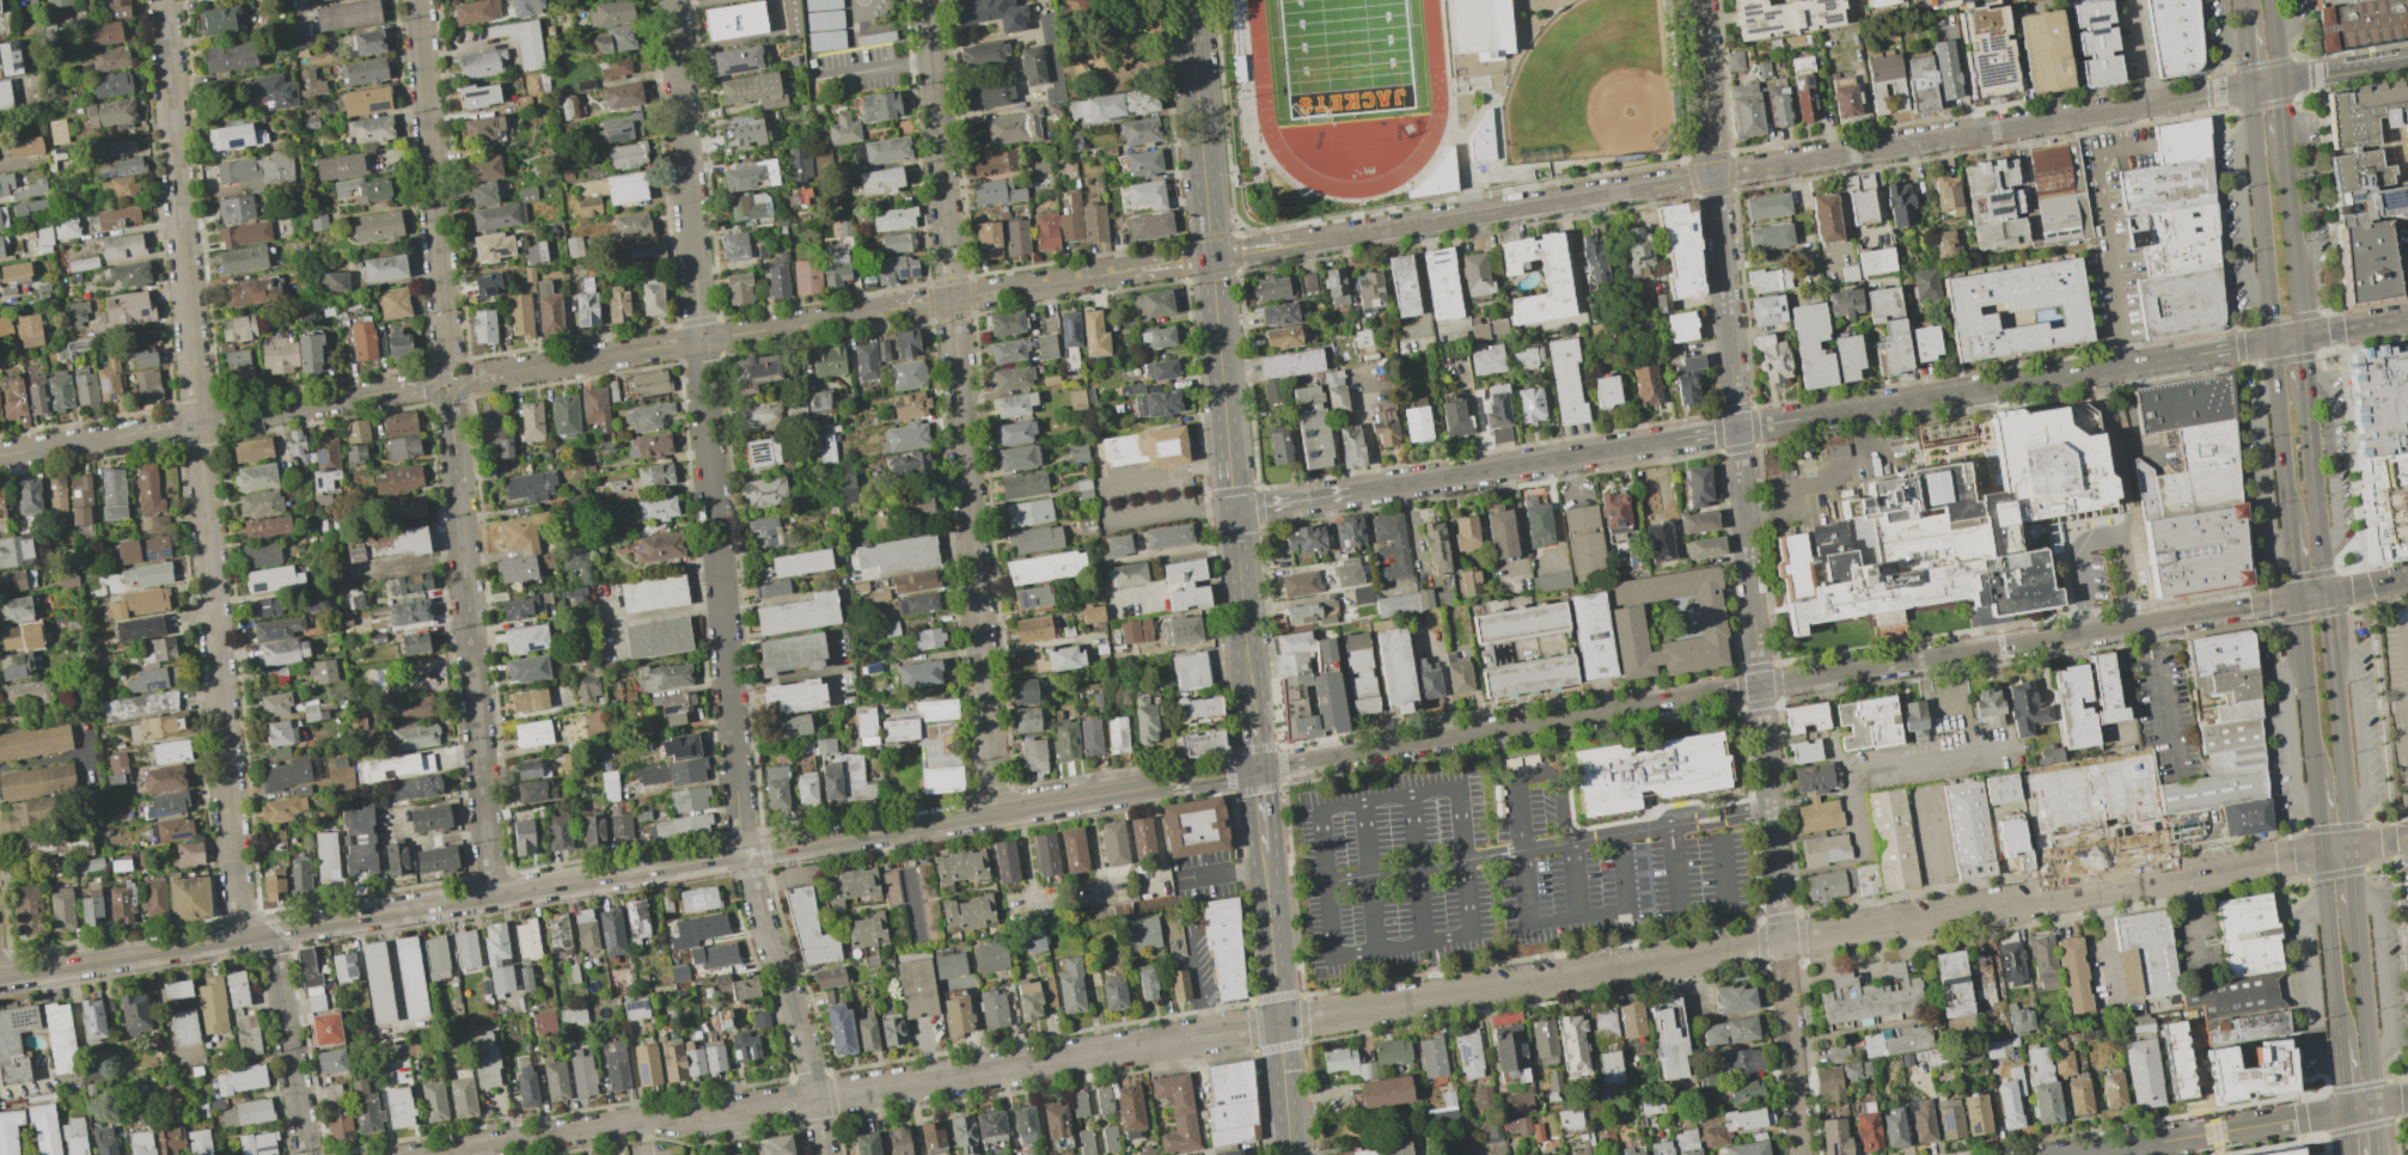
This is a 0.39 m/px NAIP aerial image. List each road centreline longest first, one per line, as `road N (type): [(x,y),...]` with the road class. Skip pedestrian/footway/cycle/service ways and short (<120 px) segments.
road 1 (residential): [(1780,943),(442,1154)]
road 2 (tertiary): [(0,976),(1257,770)]
road 3 (residential): [(163,0),(237,913),(274,955),(308,1154)]
road 4 (residential): [(672,0),(739,832),(805,1043),(823,1154)]
road 5 (residential): [(952,300),(995,813)]
road 6 (residential): [(2285,861),(1780,943)]
road 7 (residential): [(1713,176),(2217,93)]
road 8 (tertiary): [(1257,770),(1760,685)]
road 9 (tertiary): [(2239,347),(1737,429)]
road 10 (residential): [(457,391),(452,414),(490,896)]
road 11 (residential): [(457,391),(482,378),(952,300)]
road 12 (residential): [(0,455),(422,386),(438,374)]
road 13 (residential): [(1283,245),(1713,176)]
road 14 (tertiary): [(1737,429),(1350,493)]
road 15 (residential): [(417,0),(446,349),(438,374)]
road 16 (tertiary): [(1760,685),(2088,632)]
road 17 (tertiary): [(1264,852),(1290,1154)]
road 18 (residential): [(926,0),(952,300)]
road 19 (secondary): [(2351,849),(2326,593)]
road 20 (tertiary): [(1188,0),(1211,256)]
road 21 (residential): [(1737,429),(1760,685)]
road 22 (secondary): [(2250,87),(2273,342)]
road 23 (residential): [(1713,176),(1737,429)]
road 24 (tertiary): [(1211,256),(1229,463)]
road 25 (secondary): [(2326,593),(2306,396)]
road 26 (residential): [(952,300),(1139,268)]
road 27 (residential): [(1783,968),(1800,1154)]
road 28 (secondary): [(2322,855),(2339,1040)]
road 29 (secondary): [(2297,598),(2315,780)]
road 30 (secondary): [(2302,336),(2285,154)]
road 31 (secondary): [(2273,342),(2288,524)]
road 32 (secondary): [(2375,1106),(2357,925)]
road 33 (residential): [(1697,0),(1713,176)]
road 34 (tertiary): [(1234,509),(1249,685)]
road 35 (tertiary): [(2129,625),(2261,604)]
road 36 (residential): [(1771,811),(1780,943)]
road 37 (residential): [(1760,685),(1771,811)]

